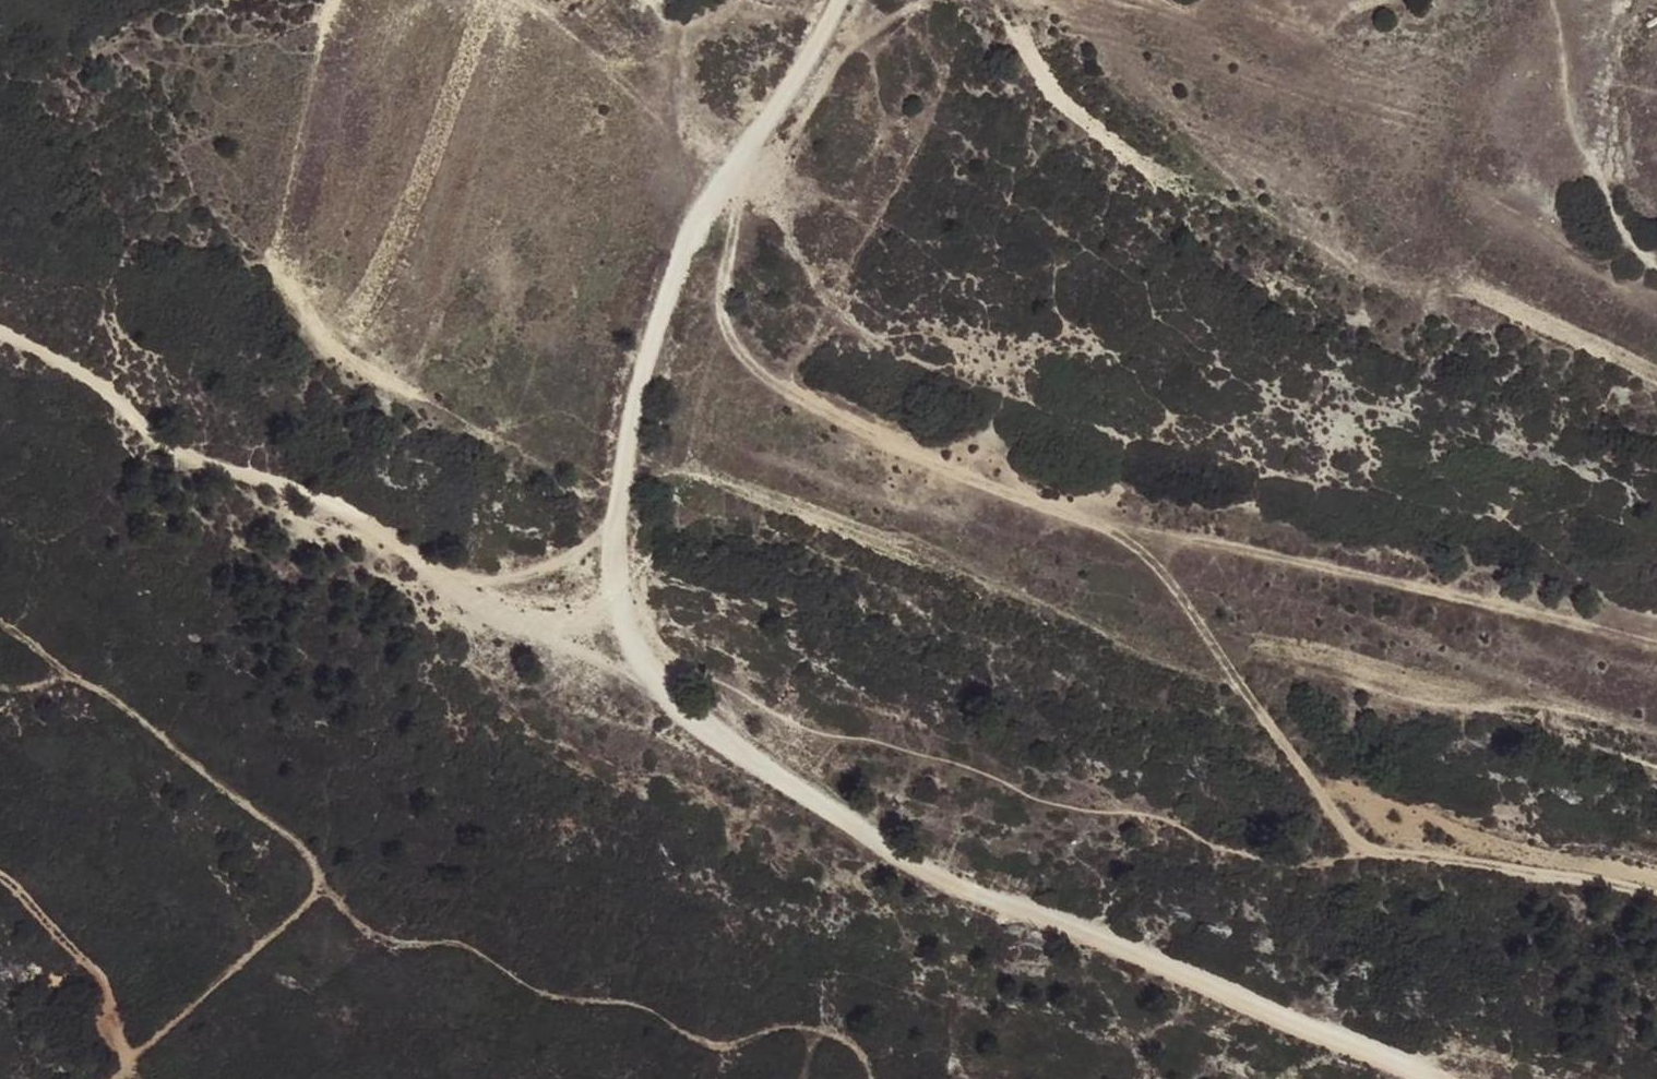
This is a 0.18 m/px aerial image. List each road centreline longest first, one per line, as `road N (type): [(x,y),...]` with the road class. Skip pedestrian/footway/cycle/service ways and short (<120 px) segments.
road 1 (track): [(838,0),(684,238),(620,483),(623,601),(652,676),(698,723),(969,897),(1423,1078)]
road 2 (track): [(0,324),(114,391),(179,460),(240,465),(298,487),(383,526),(517,606),(623,601)]

